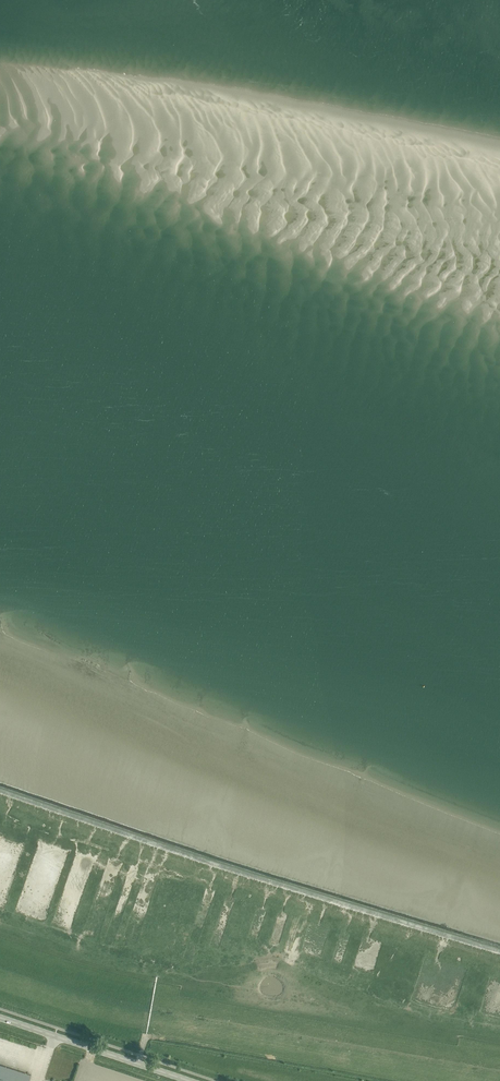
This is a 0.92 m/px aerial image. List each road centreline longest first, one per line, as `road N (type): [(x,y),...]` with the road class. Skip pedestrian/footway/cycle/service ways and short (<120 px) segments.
road 1 (secondary): [(185,1080),(0,1019)]

